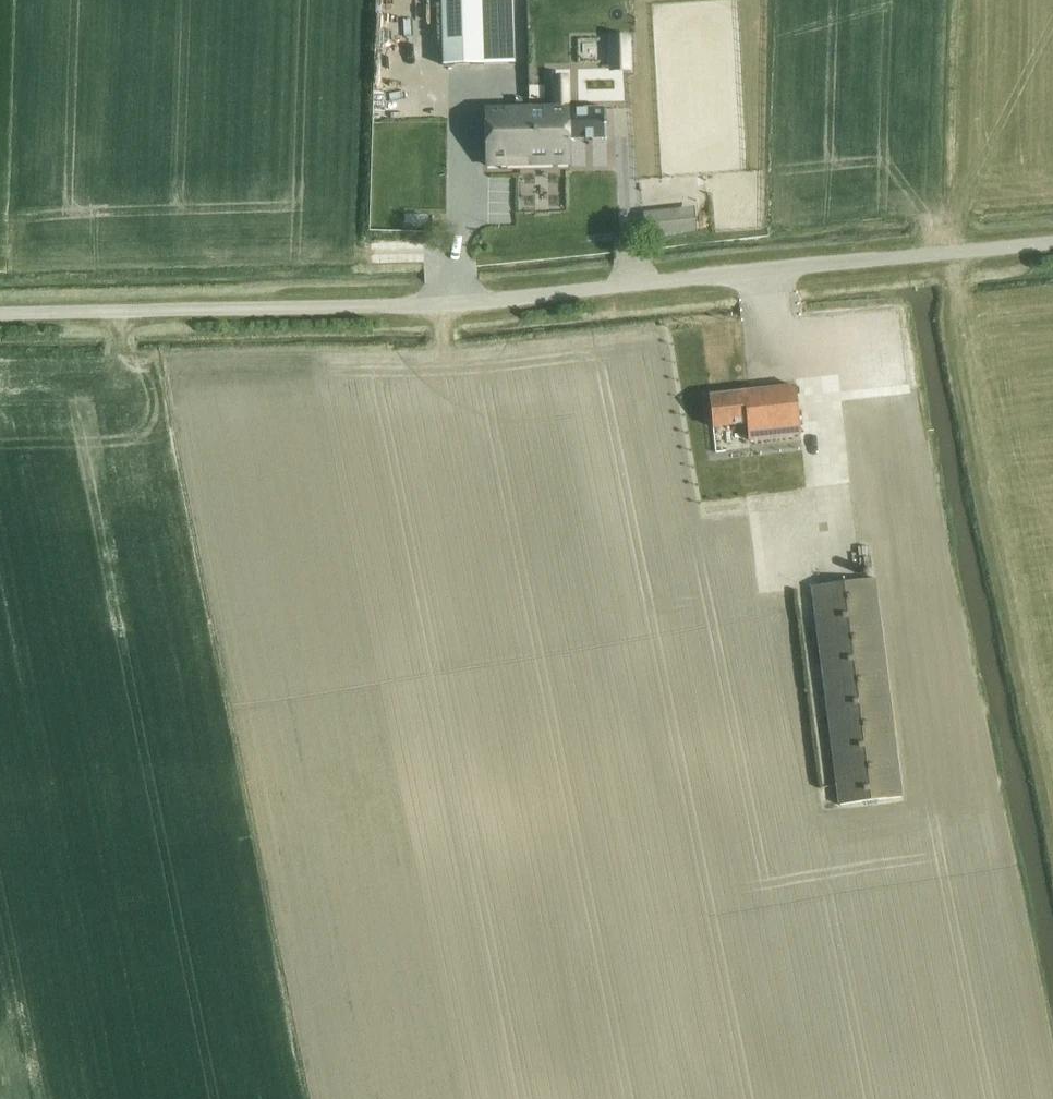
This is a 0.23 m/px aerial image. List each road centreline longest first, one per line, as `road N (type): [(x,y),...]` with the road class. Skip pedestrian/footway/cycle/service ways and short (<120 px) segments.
road 1 (unclassified): [(0,314),(459,305),(1052,244)]

